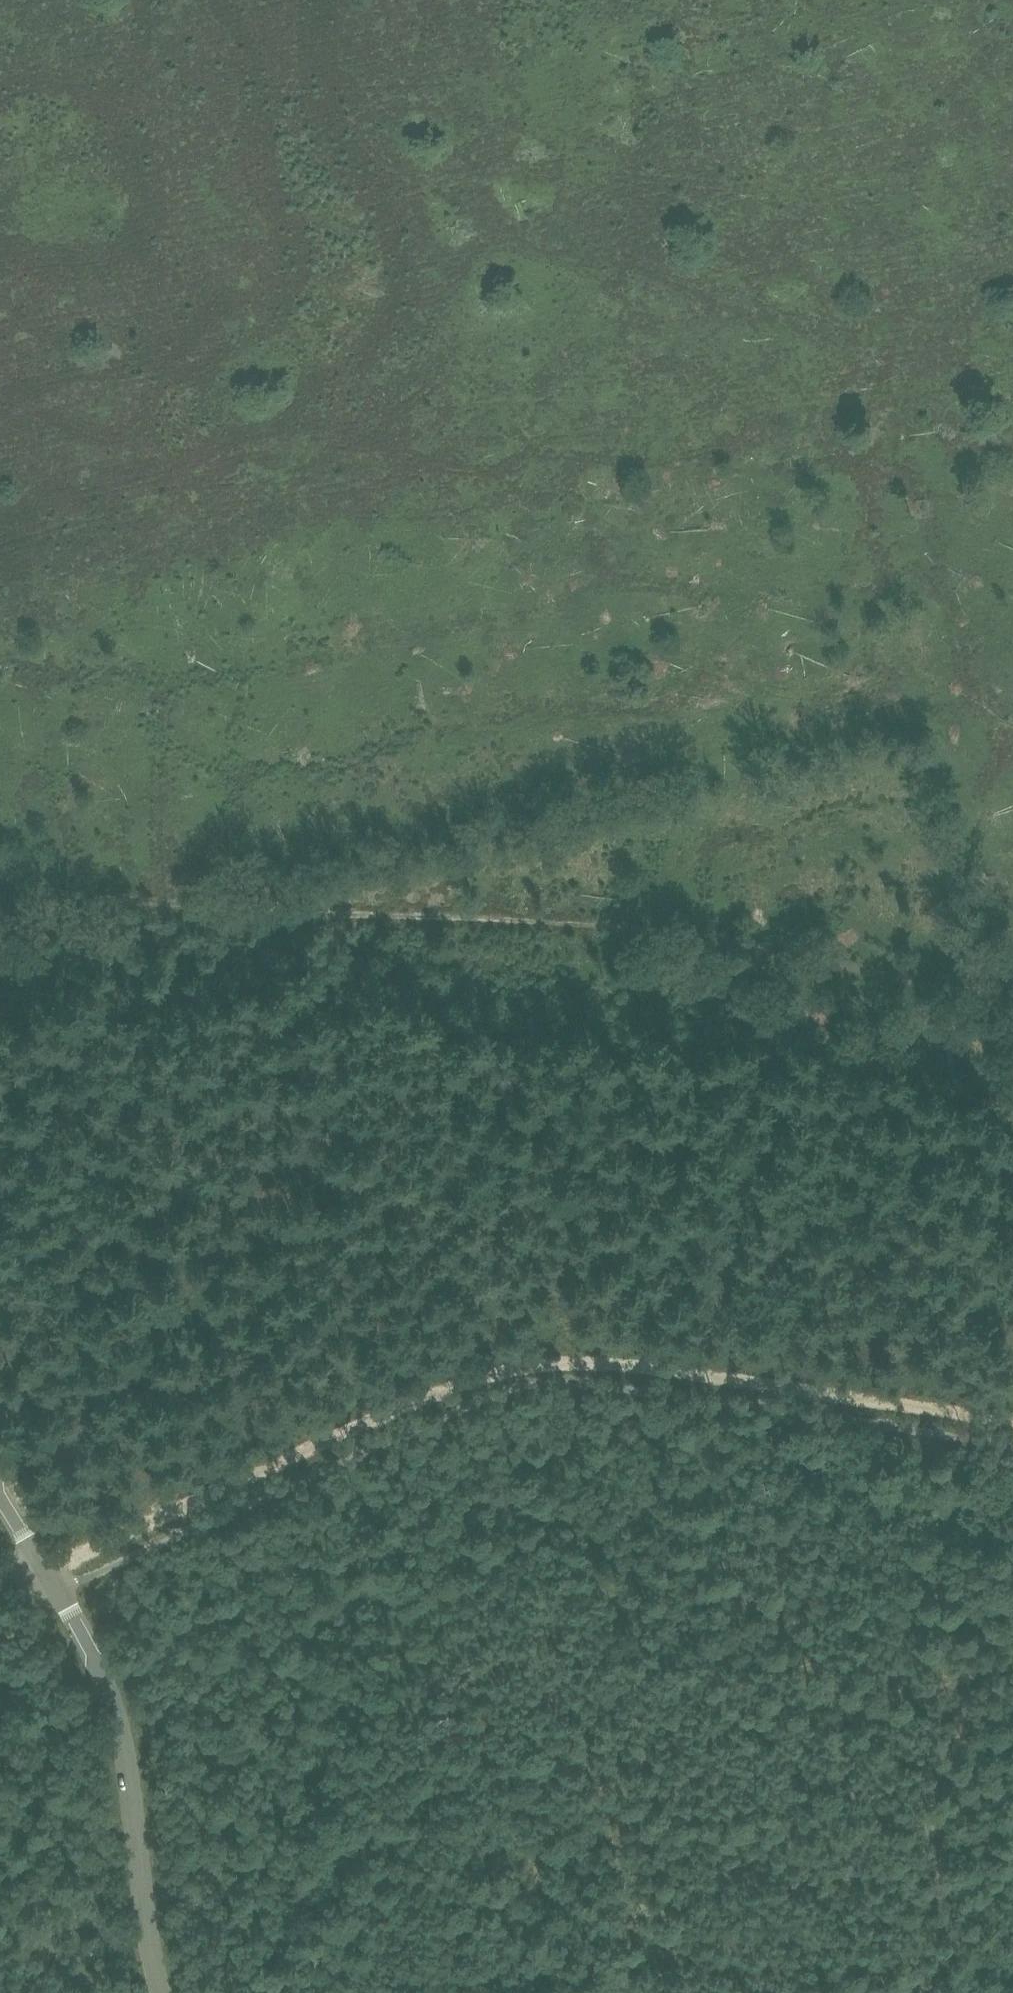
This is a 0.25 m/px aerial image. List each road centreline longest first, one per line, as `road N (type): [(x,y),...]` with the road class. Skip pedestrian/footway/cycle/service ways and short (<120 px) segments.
road 1 (track): [(0,1606),(425,1408),(497,1379),(555,1368),(1012,1421)]
road 2 (track): [(0,934),(146,915),(257,912),(540,926),(822,967),(1012,1010)]
road 3 (unclassified): [(166,1992),(127,1741),(92,1651),(0,1491)]

